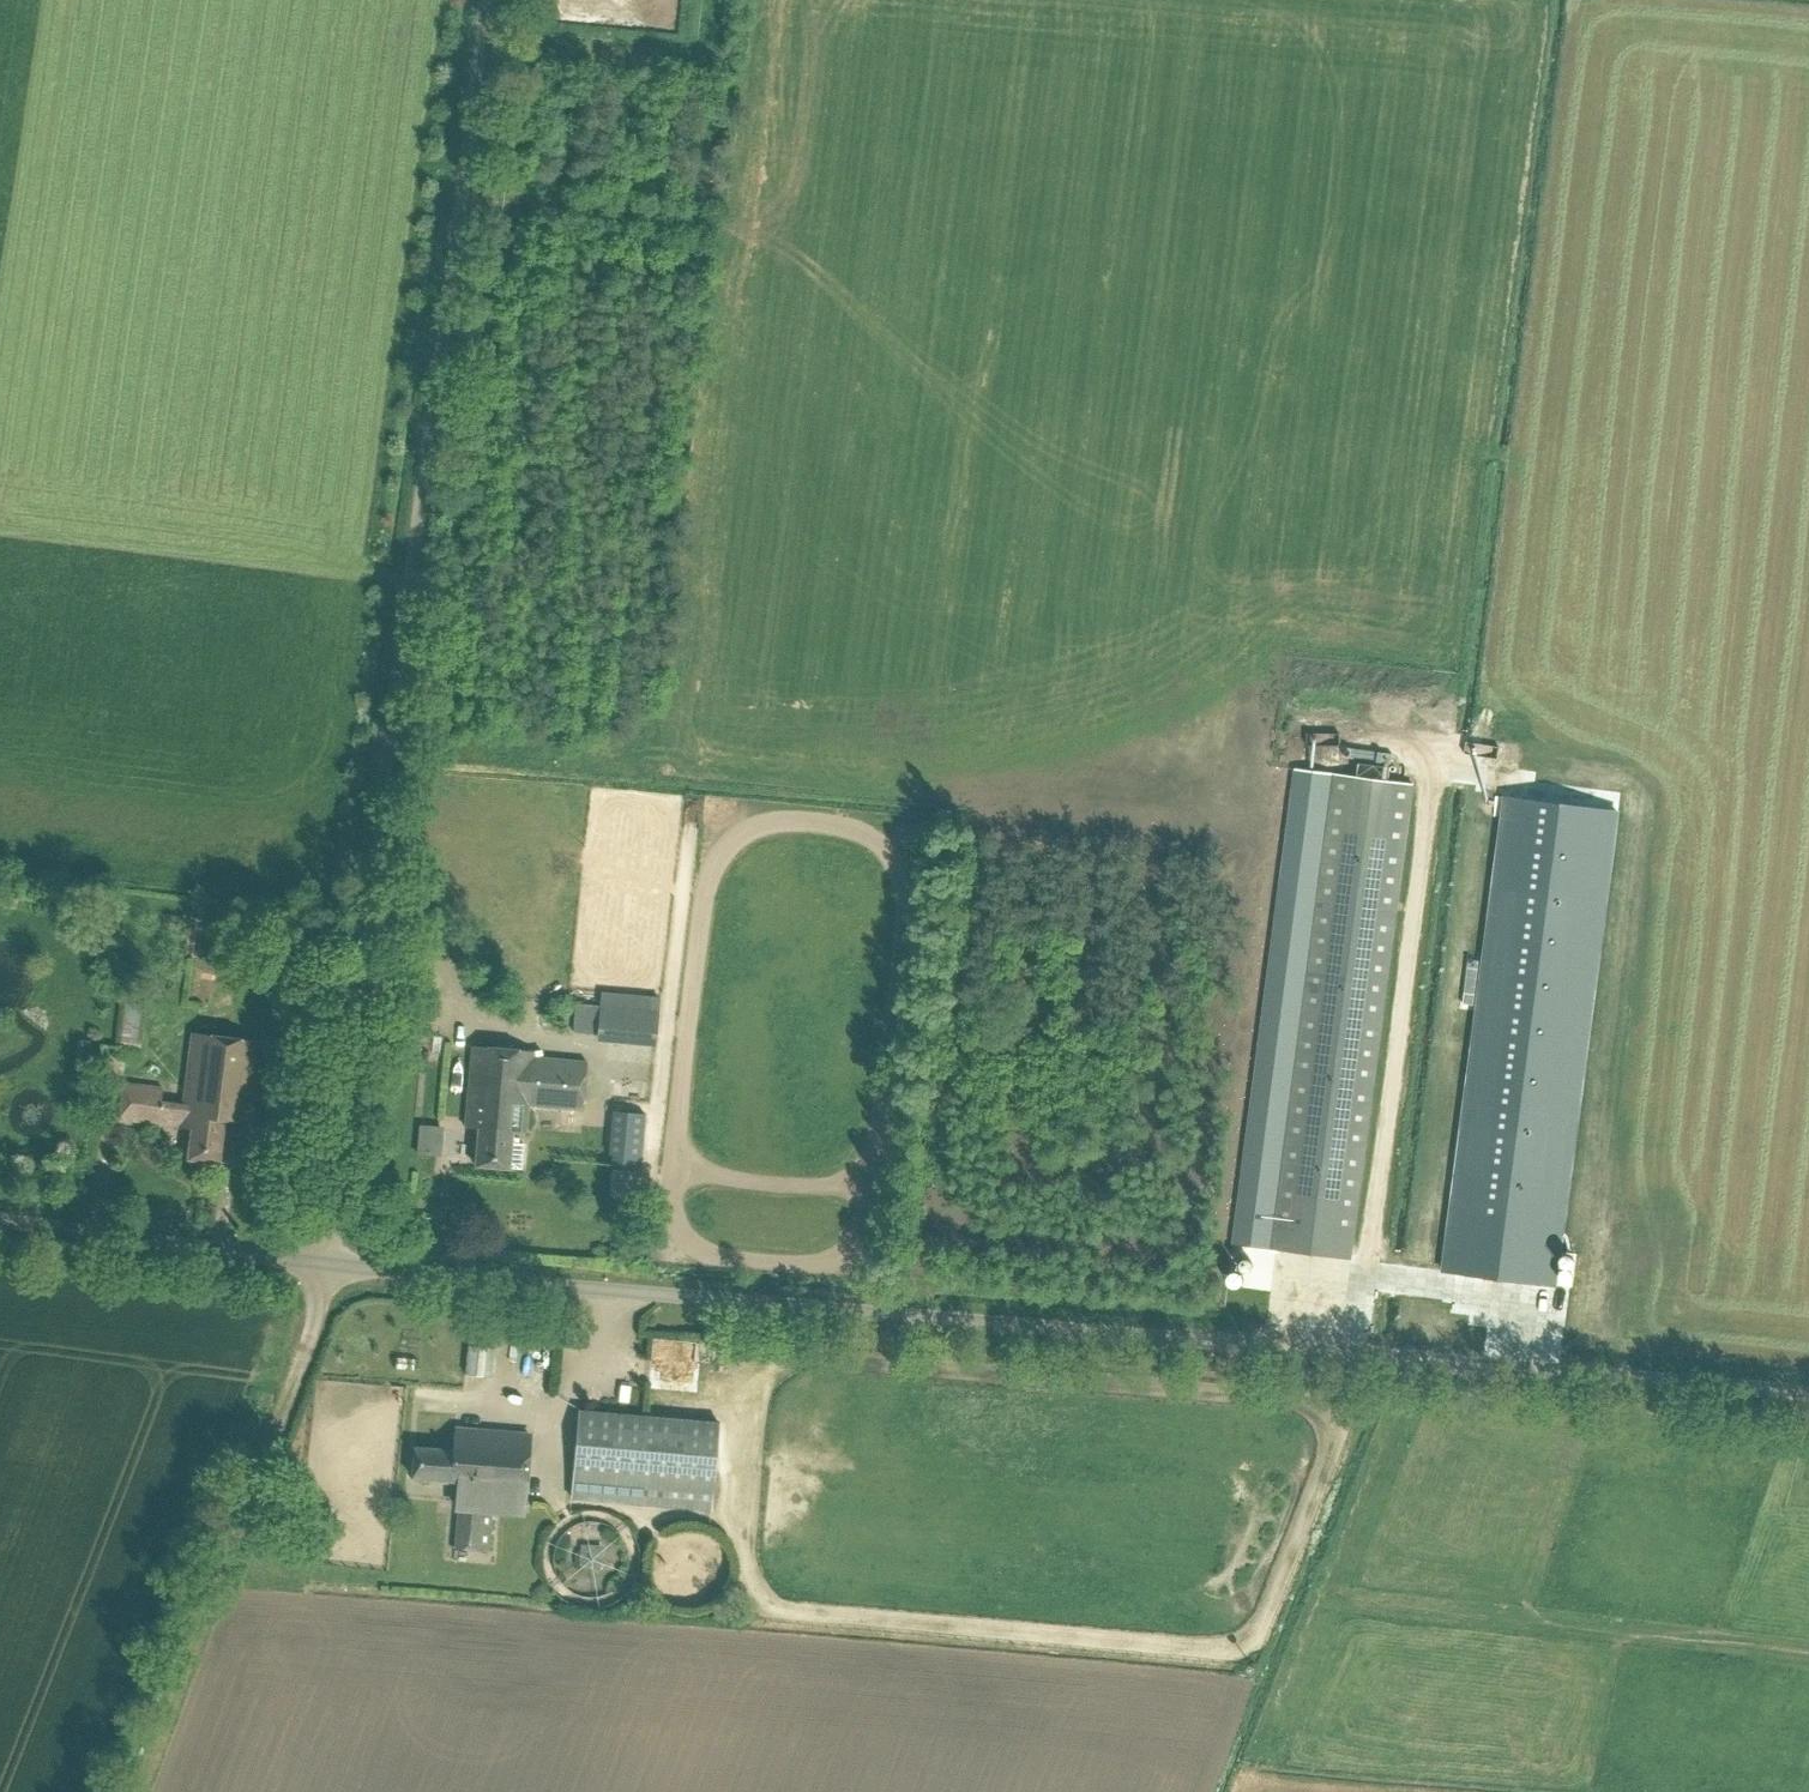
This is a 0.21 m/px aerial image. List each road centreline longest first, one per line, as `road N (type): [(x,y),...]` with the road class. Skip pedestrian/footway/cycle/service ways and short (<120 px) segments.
road 1 (unclassified): [(1808,1392),(323,1263)]
road 2 (unclassified): [(323,1263),(484,0)]
road 3 (track): [(128,1791),(316,1316),(323,1263)]
road 4 (unclassified): [(323,1263),(0,1221)]

